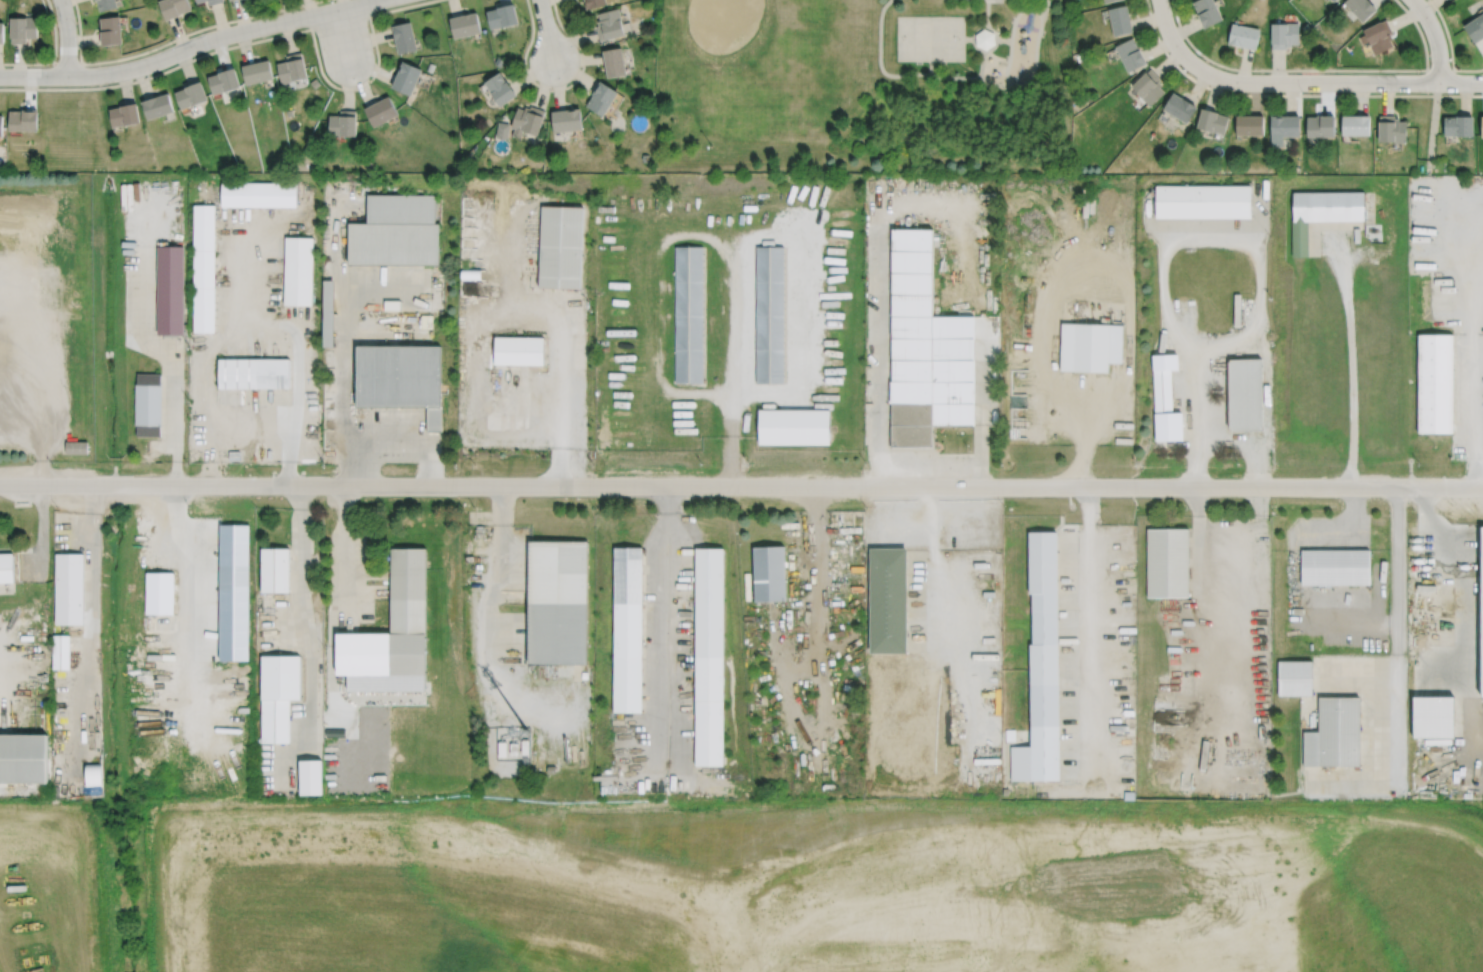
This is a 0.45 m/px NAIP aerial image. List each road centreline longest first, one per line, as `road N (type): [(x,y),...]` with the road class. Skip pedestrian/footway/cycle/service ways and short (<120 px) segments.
road 1 (residential): [(0,483),(1482,488)]
road 2 (residential): [(0,75),(119,72),(205,41),(382,0)]
road 3 (residential): [(1236,81),(1439,82)]
road 4 (residential): [(1159,0),(1183,54),(1236,81)]

